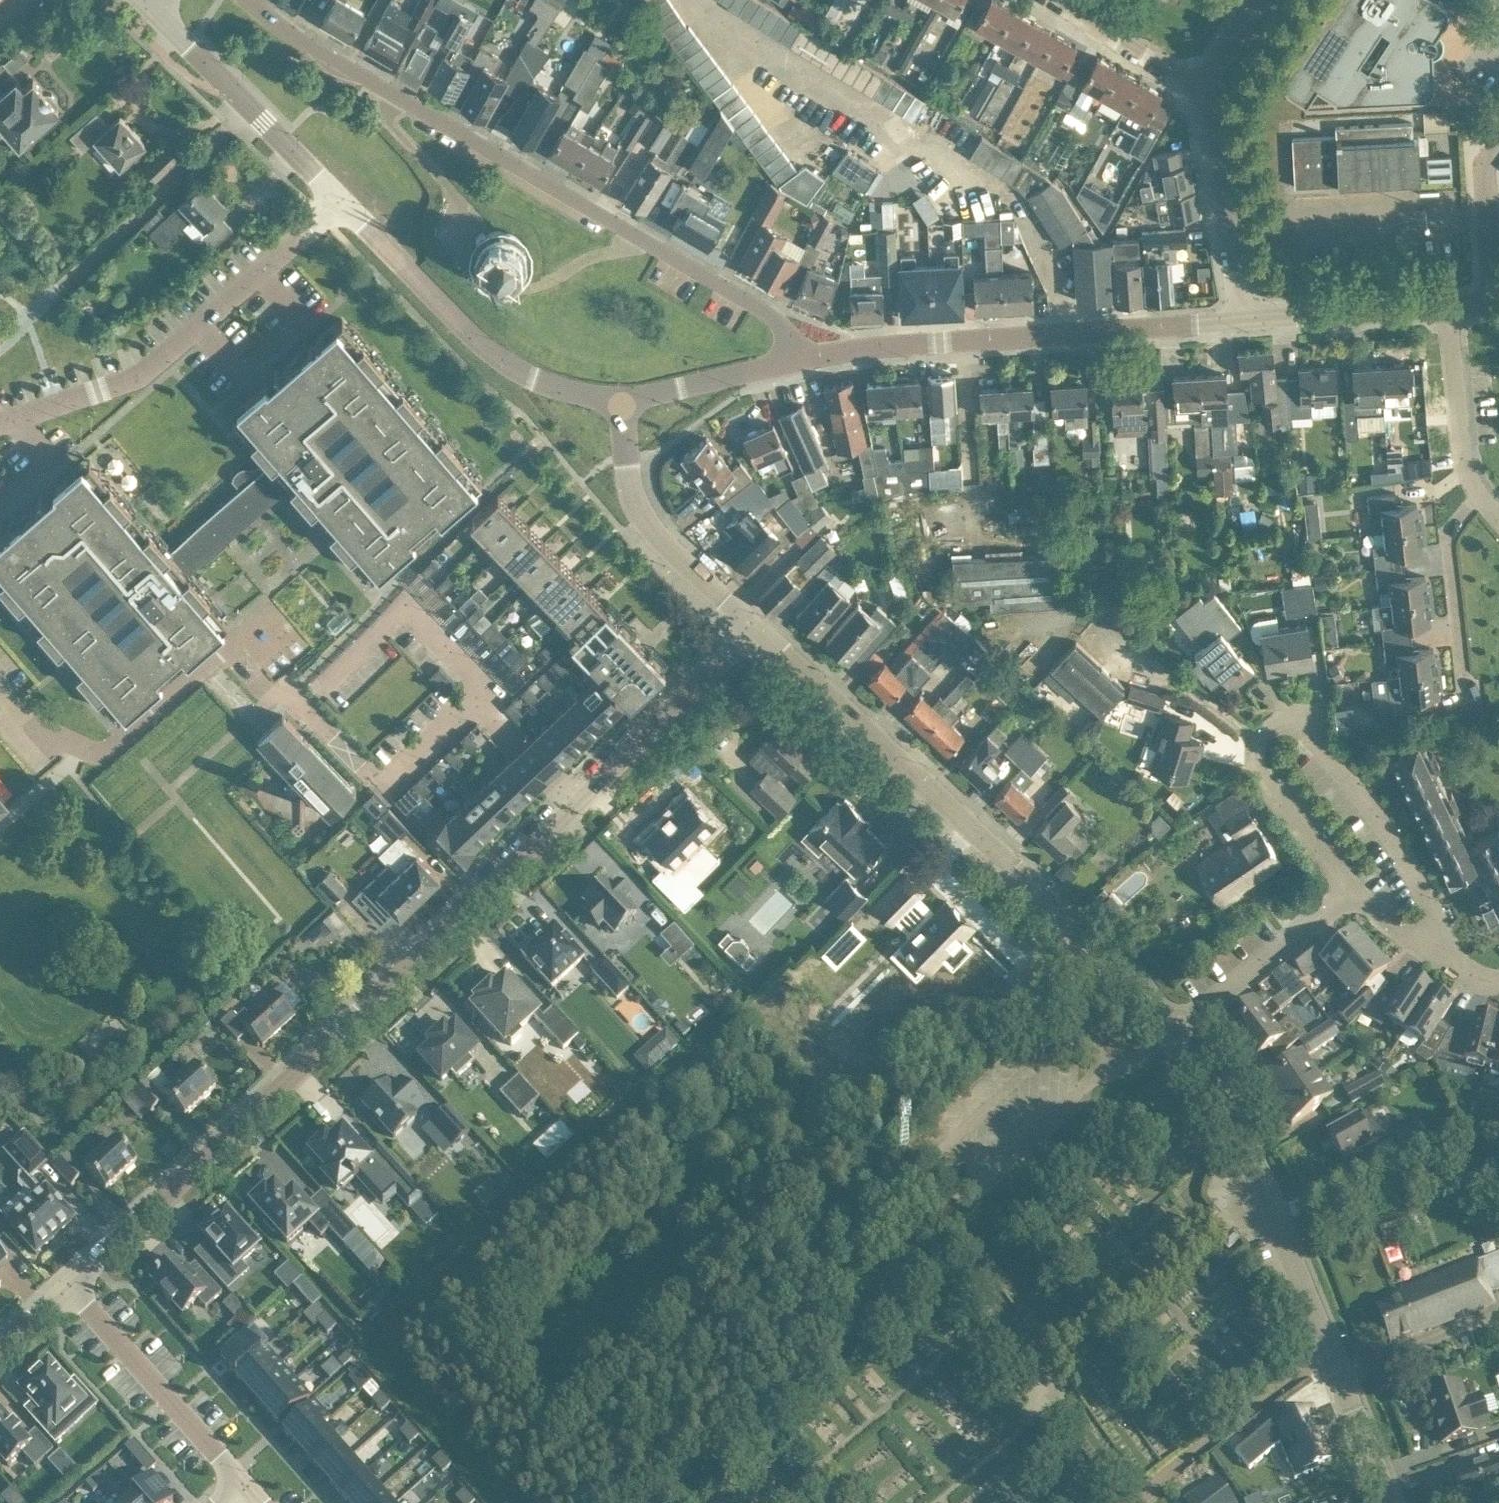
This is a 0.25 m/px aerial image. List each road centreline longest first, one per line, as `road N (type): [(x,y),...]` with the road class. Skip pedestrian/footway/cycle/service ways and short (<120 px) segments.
road 1 (residential): [(69,1286),(756,630)]
road 2 (residential): [(796,363),(768,315),(369,81),(249,0)]
road 3 (residential): [(1176,1037),(1107,957),(756,630)]
road 4 (residential): [(1448,957),(1390,834),(1329,754),(1296,729),(1275,729),(1258,741),(1257,769),(1355,893)]
road 5 (unclassified): [(796,363),(903,346),(1242,320)]
road 6 (residential): [(341,201),(141,376),(0,424)]
road 7 (unclassified): [(622,398),(568,392),(523,373),(478,340),(341,201)]
road 8 (residential): [(1329,1352),(1220,1095),(1176,1037)]
road 9 (residential): [(756,630),(638,515),(622,398)]
road 10 (unclassified): [(341,201),(152,9)]
road 11 (residential): [(243,1483),(69,1286)]
road 12 (residential): [(1329,1352),(1129,1502)]
road 13 (residential): [(1242,320),(1198,91)]
road 14 (residential): [(1176,1037),(1355,893)]
road 15 (residential): [(1466,702),(1448,542),(1477,498)]
road 16 (unclassified): [(1242,320),(1449,306)]
road 17 (residential): [(1449,306),(1466,470),(1477,498)]
road 18 (unclassified): [(622,398),(796,363)]
road 19 (residential): [(1198,91),(1052,0)]
road 20 (residential): [(1387,1502),(1329,1352)]

